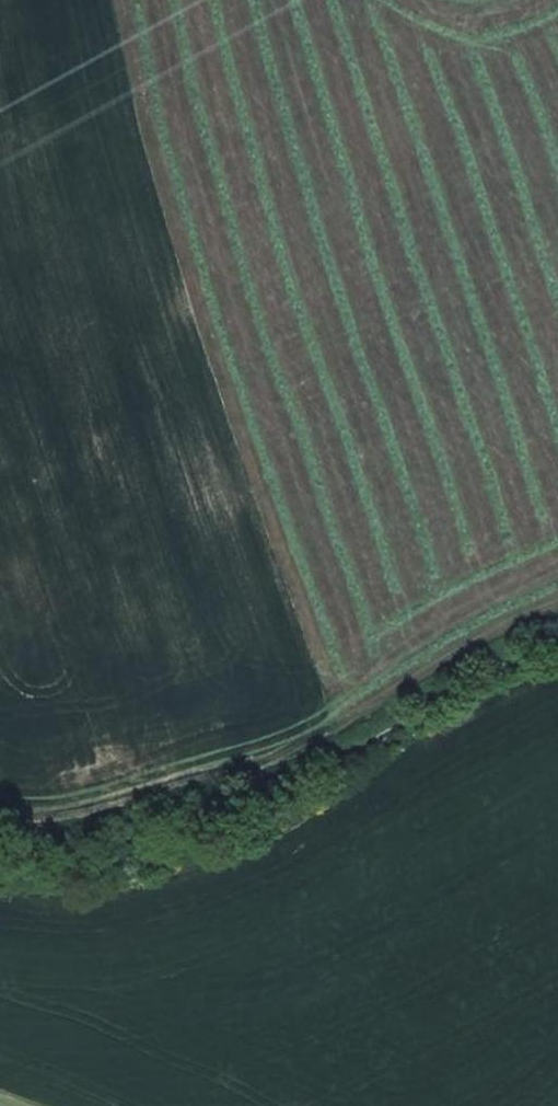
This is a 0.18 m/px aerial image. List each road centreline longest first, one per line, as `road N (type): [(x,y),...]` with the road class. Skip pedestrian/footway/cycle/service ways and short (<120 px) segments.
road 1 (track): [(0,858),(62,873),(170,845),(557,649)]

